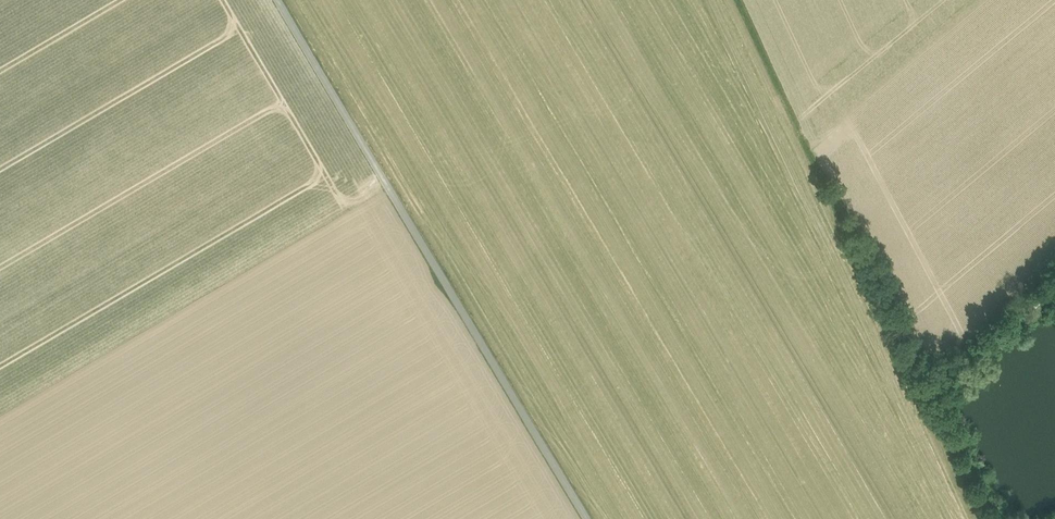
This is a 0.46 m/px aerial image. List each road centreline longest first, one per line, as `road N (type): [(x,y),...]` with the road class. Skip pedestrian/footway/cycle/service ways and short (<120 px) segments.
road 1 (unclassified): [(587,518),(277,0)]

